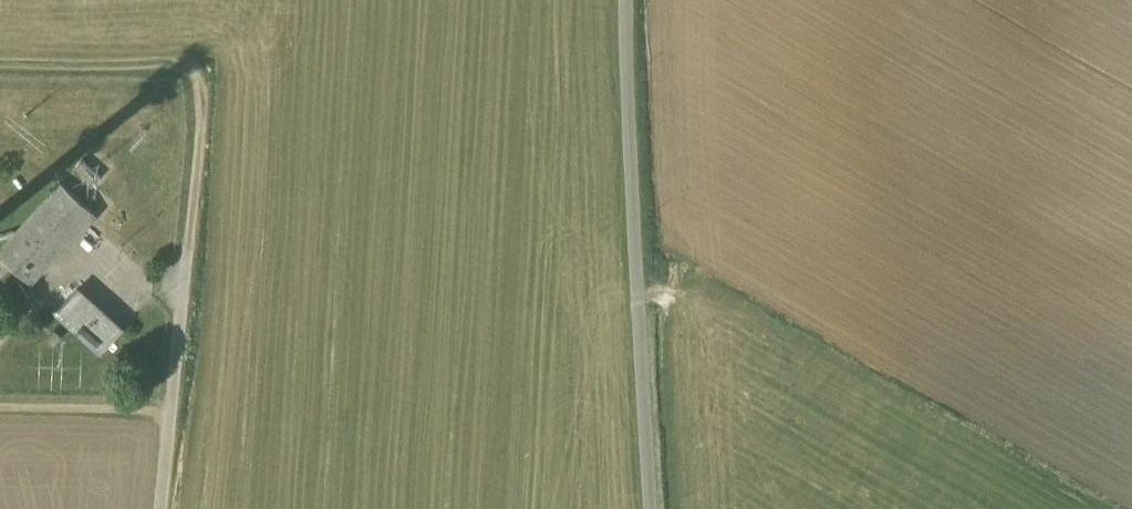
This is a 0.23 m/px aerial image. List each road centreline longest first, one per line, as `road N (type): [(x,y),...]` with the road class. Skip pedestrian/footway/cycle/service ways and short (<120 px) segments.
road 1 (unclassified): [(655,508),(629,0)]
road 2 (unclassified): [(158,508),(200,128),(194,67)]
road 3 (track): [(0,64),(194,67)]
road 4 (track): [(170,407),(0,404)]

